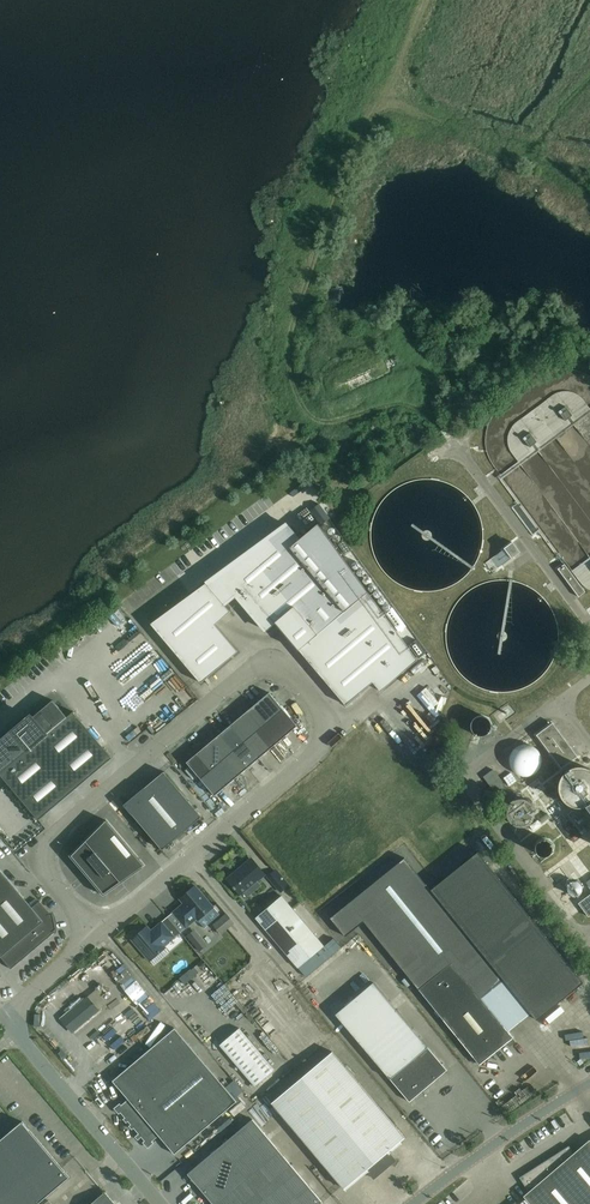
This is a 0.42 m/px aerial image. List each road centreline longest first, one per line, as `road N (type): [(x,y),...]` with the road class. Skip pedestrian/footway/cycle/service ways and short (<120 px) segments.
road 1 (unclassified): [(95,934),(324,742),(332,714),(282,661),(251,671),(52,833),(44,871)]
road 2 (unclassified): [(159,1203),(4,1016)]
road 3 (unclassified): [(420,1203),(589,1087)]
road 4 (unclassified): [(4,1016),(95,934)]

